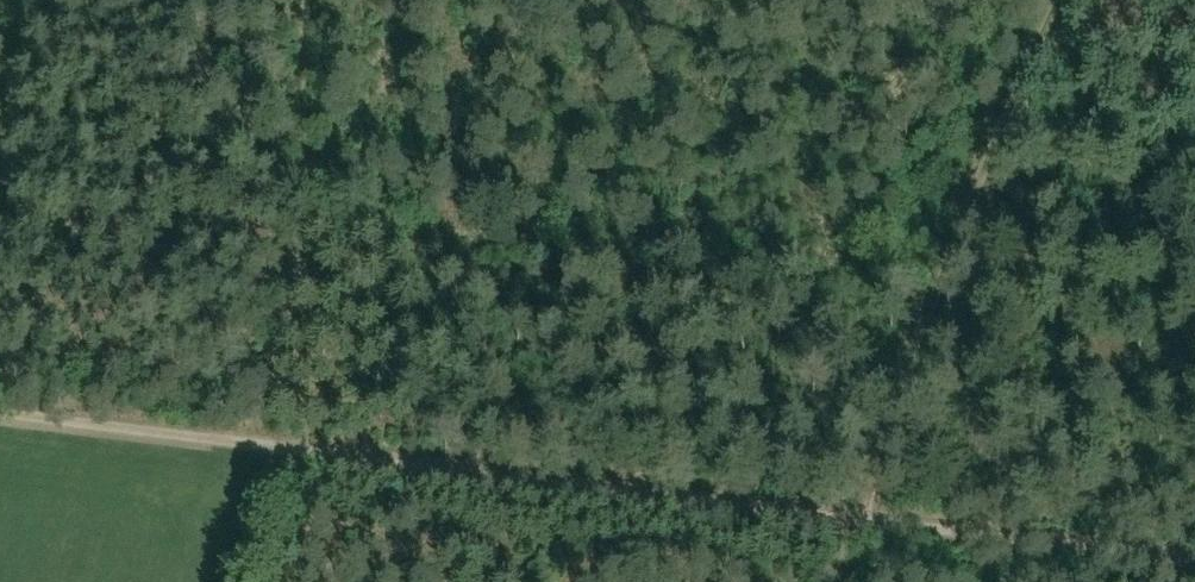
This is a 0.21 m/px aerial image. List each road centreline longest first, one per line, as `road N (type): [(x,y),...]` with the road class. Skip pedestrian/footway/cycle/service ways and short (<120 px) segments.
road 1 (track): [(856,523),(0,418)]
road 2 (track): [(856,523),(925,302),(1051,0)]
road 3 (track): [(264,449),(305,211),(283,0)]
road 4 (track): [(1194,565),(856,523)]

